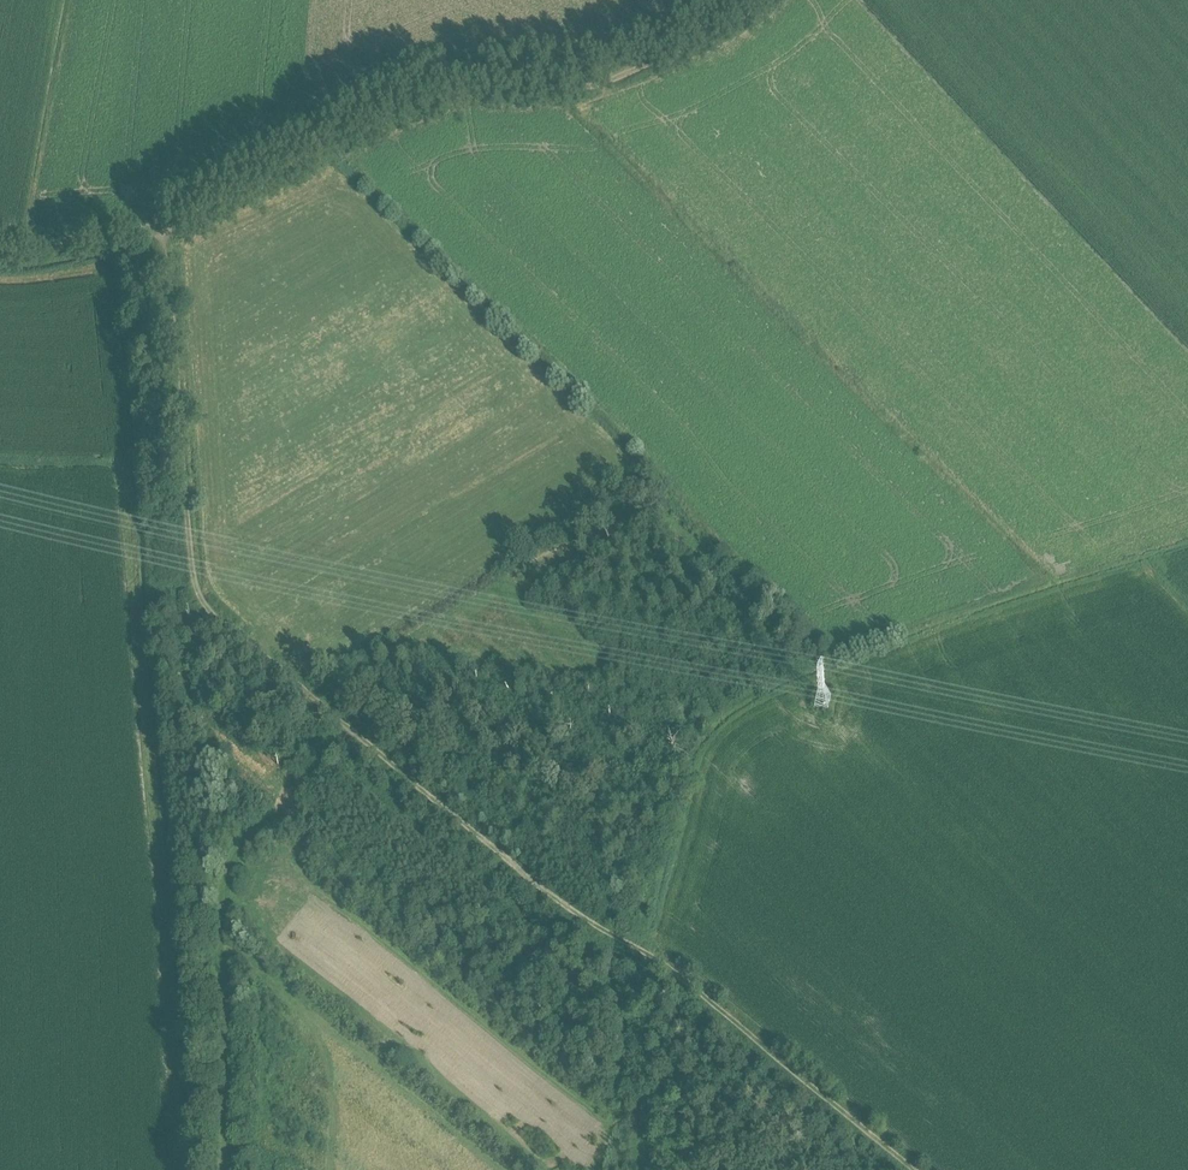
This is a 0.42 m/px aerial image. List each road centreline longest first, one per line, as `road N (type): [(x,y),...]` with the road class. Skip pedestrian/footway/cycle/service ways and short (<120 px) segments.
road 1 (track): [(765,0),(689,47),(603,84),(433,102),(160,235),(192,568),(199,595),(222,624),(914,1169)]
road 2 (track): [(160,235),(0,251)]

